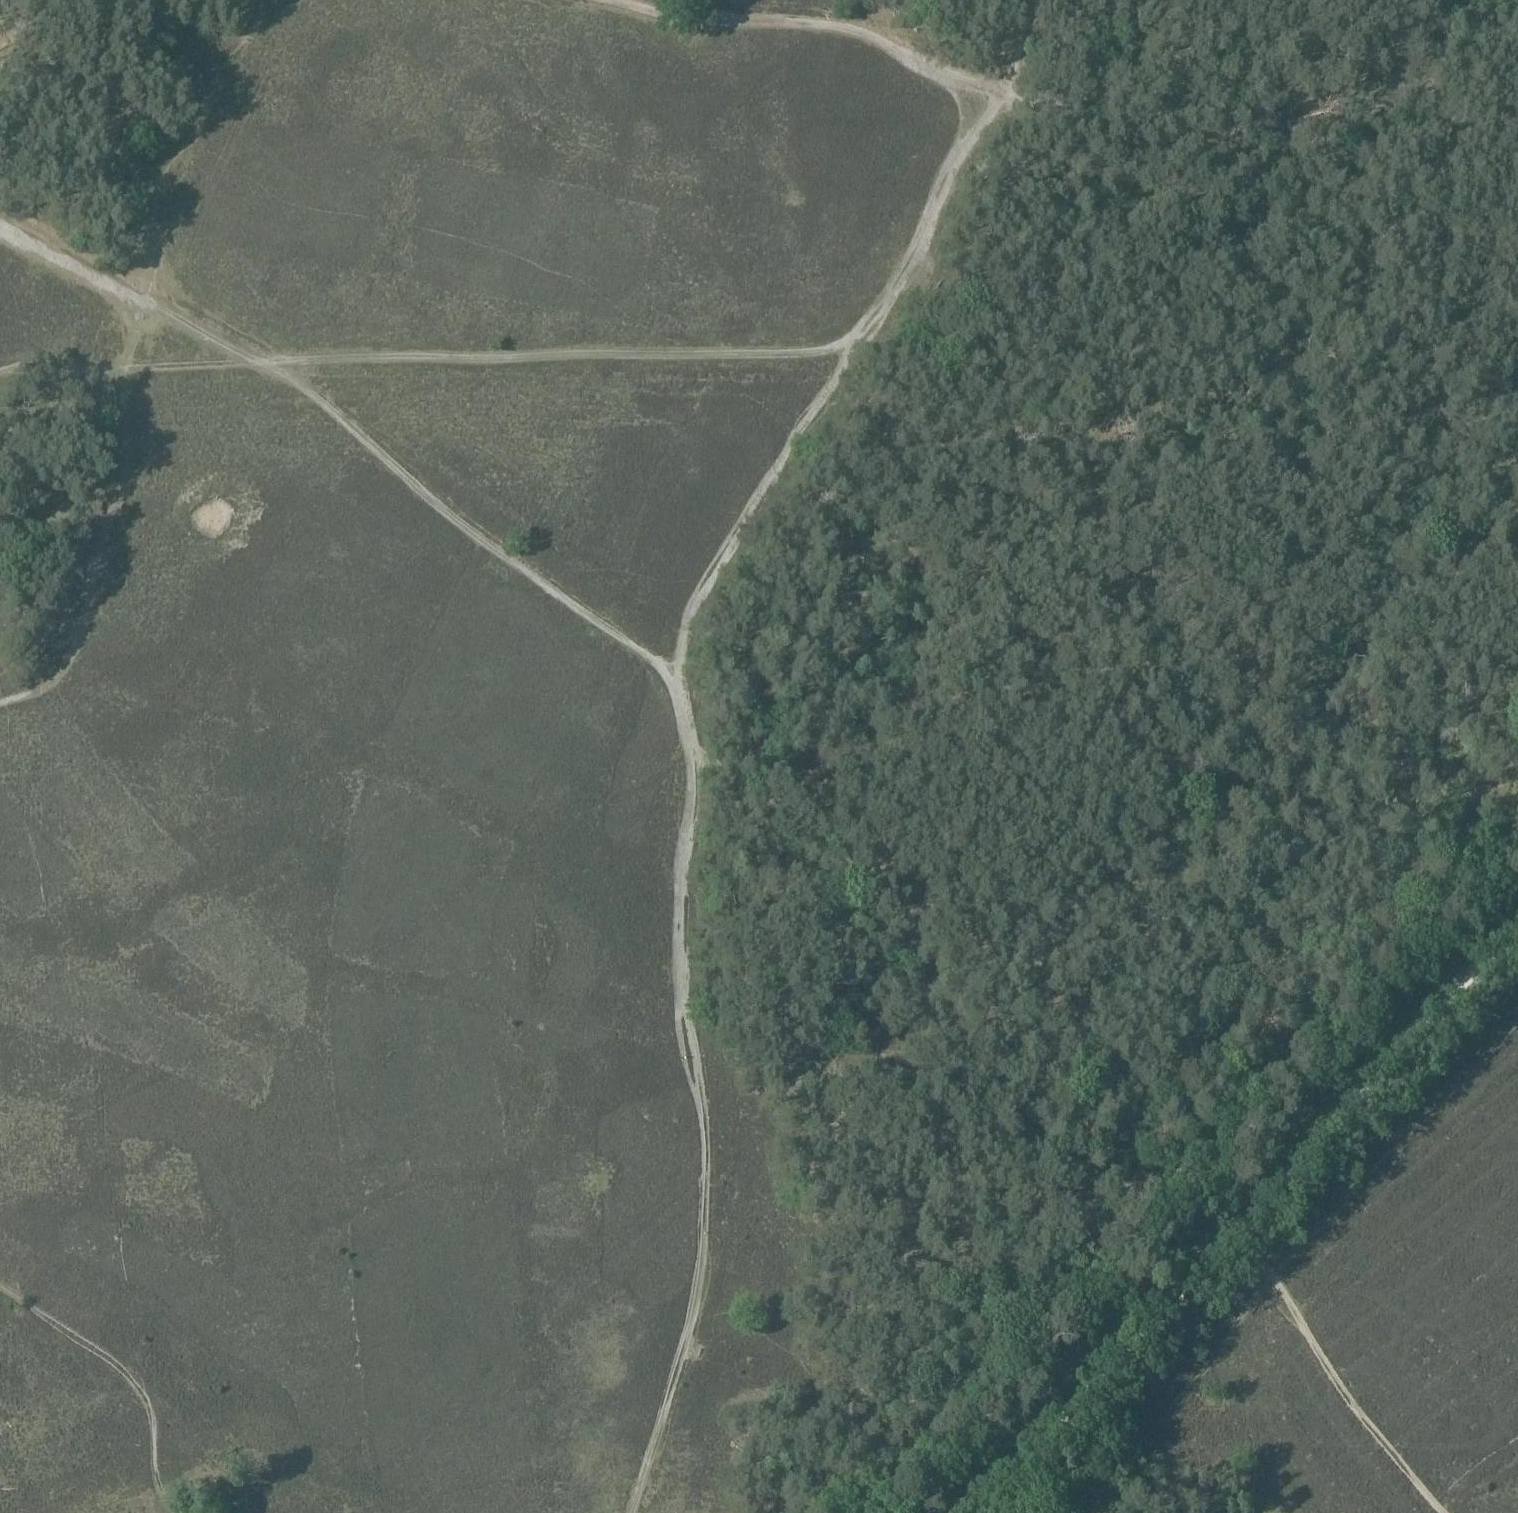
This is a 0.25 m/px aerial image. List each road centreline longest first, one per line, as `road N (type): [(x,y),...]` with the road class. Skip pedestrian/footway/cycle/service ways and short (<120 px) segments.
road 1 (track): [(1517,126),(1314,134),(1168,127),(967,77),(873,28),(628,0)]
road 2 (track): [(957,1512),(1517,910)]

